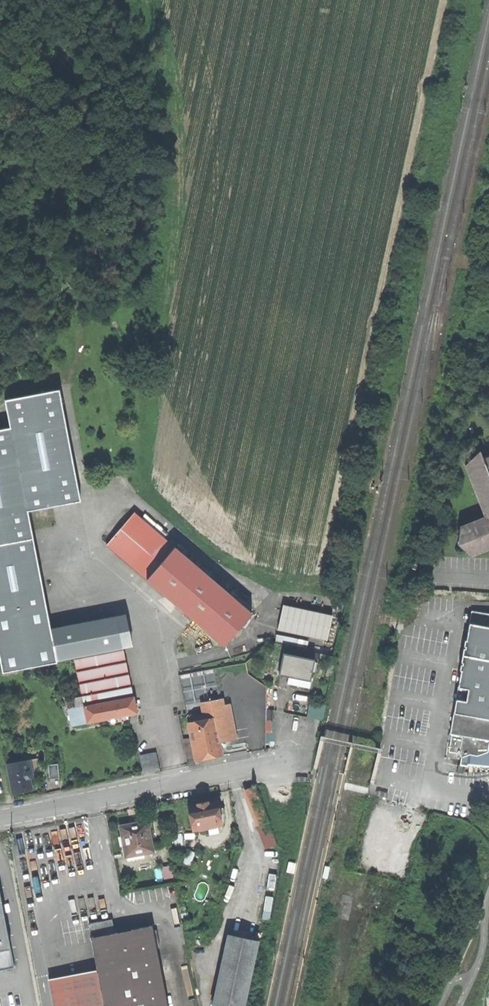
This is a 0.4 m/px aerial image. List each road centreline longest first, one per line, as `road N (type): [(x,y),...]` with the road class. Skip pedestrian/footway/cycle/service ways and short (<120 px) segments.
road 1 (unclassified): [(0,818),(230,773)]

